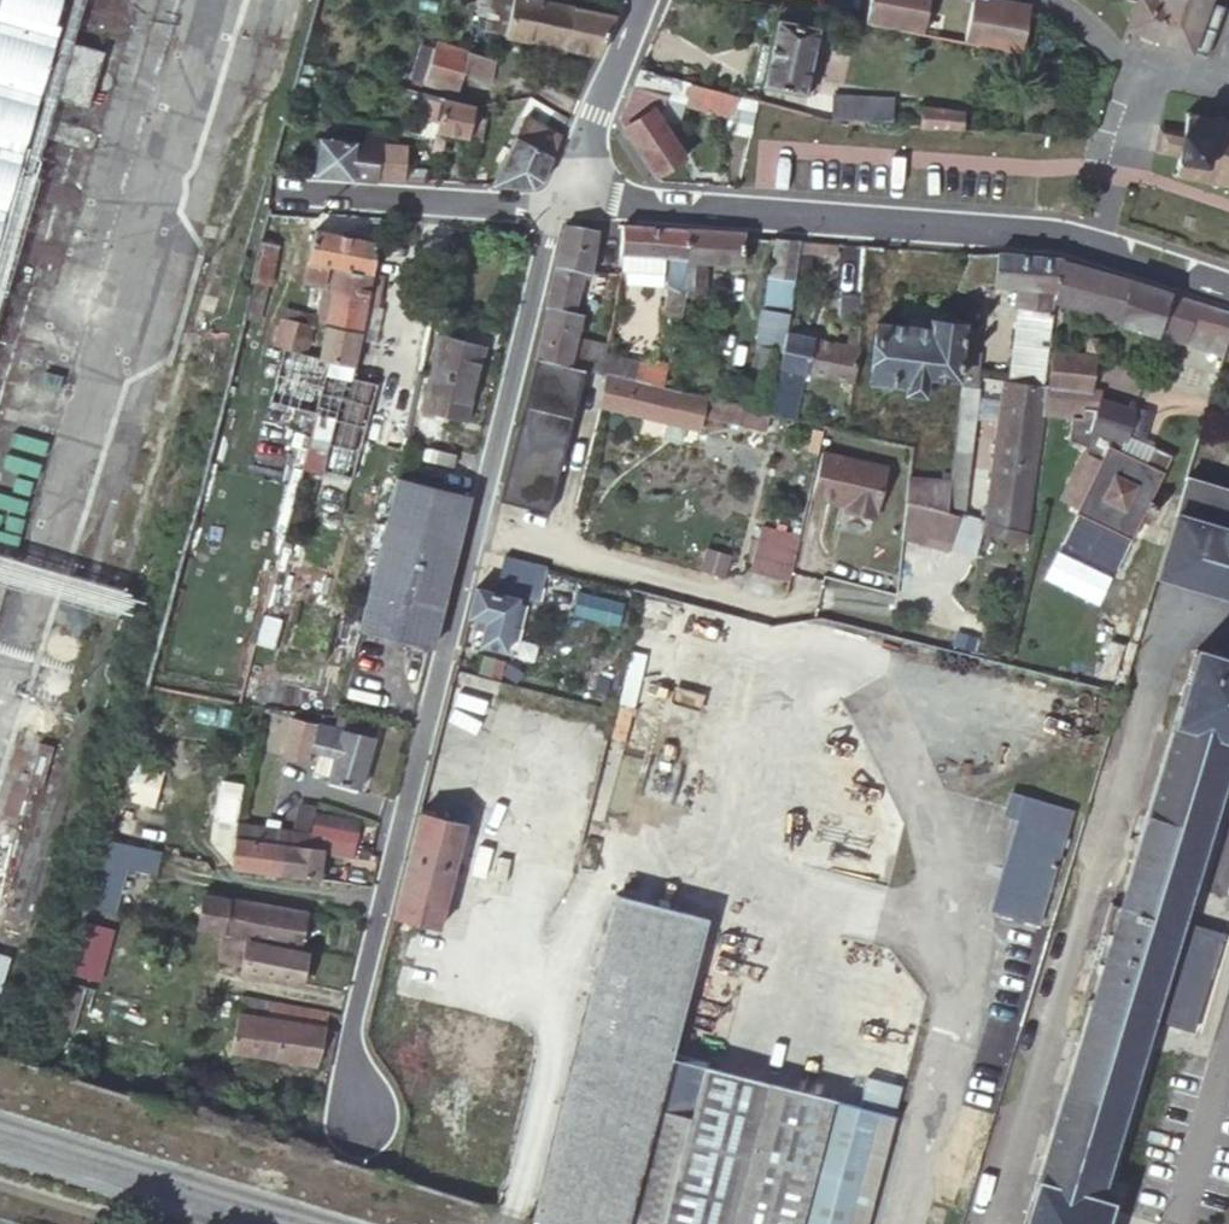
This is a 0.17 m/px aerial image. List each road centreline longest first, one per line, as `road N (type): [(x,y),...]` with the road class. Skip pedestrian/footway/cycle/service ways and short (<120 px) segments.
road 1 (residential): [(354,1159),(354,1024),(558,203)]
road 2 (residential): [(558,203),(1085,241)]
road 3 (residential): [(1085,241),(1133,66),(1042,0)]
road 4 (residential): [(267,198),(558,203)]
road 5 (tertiary): [(0,1141),(267,1223)]
road 6 (residential): [(558,203),(645,0)]
road 7 (residential): [(1085,241),(1228,287)]

